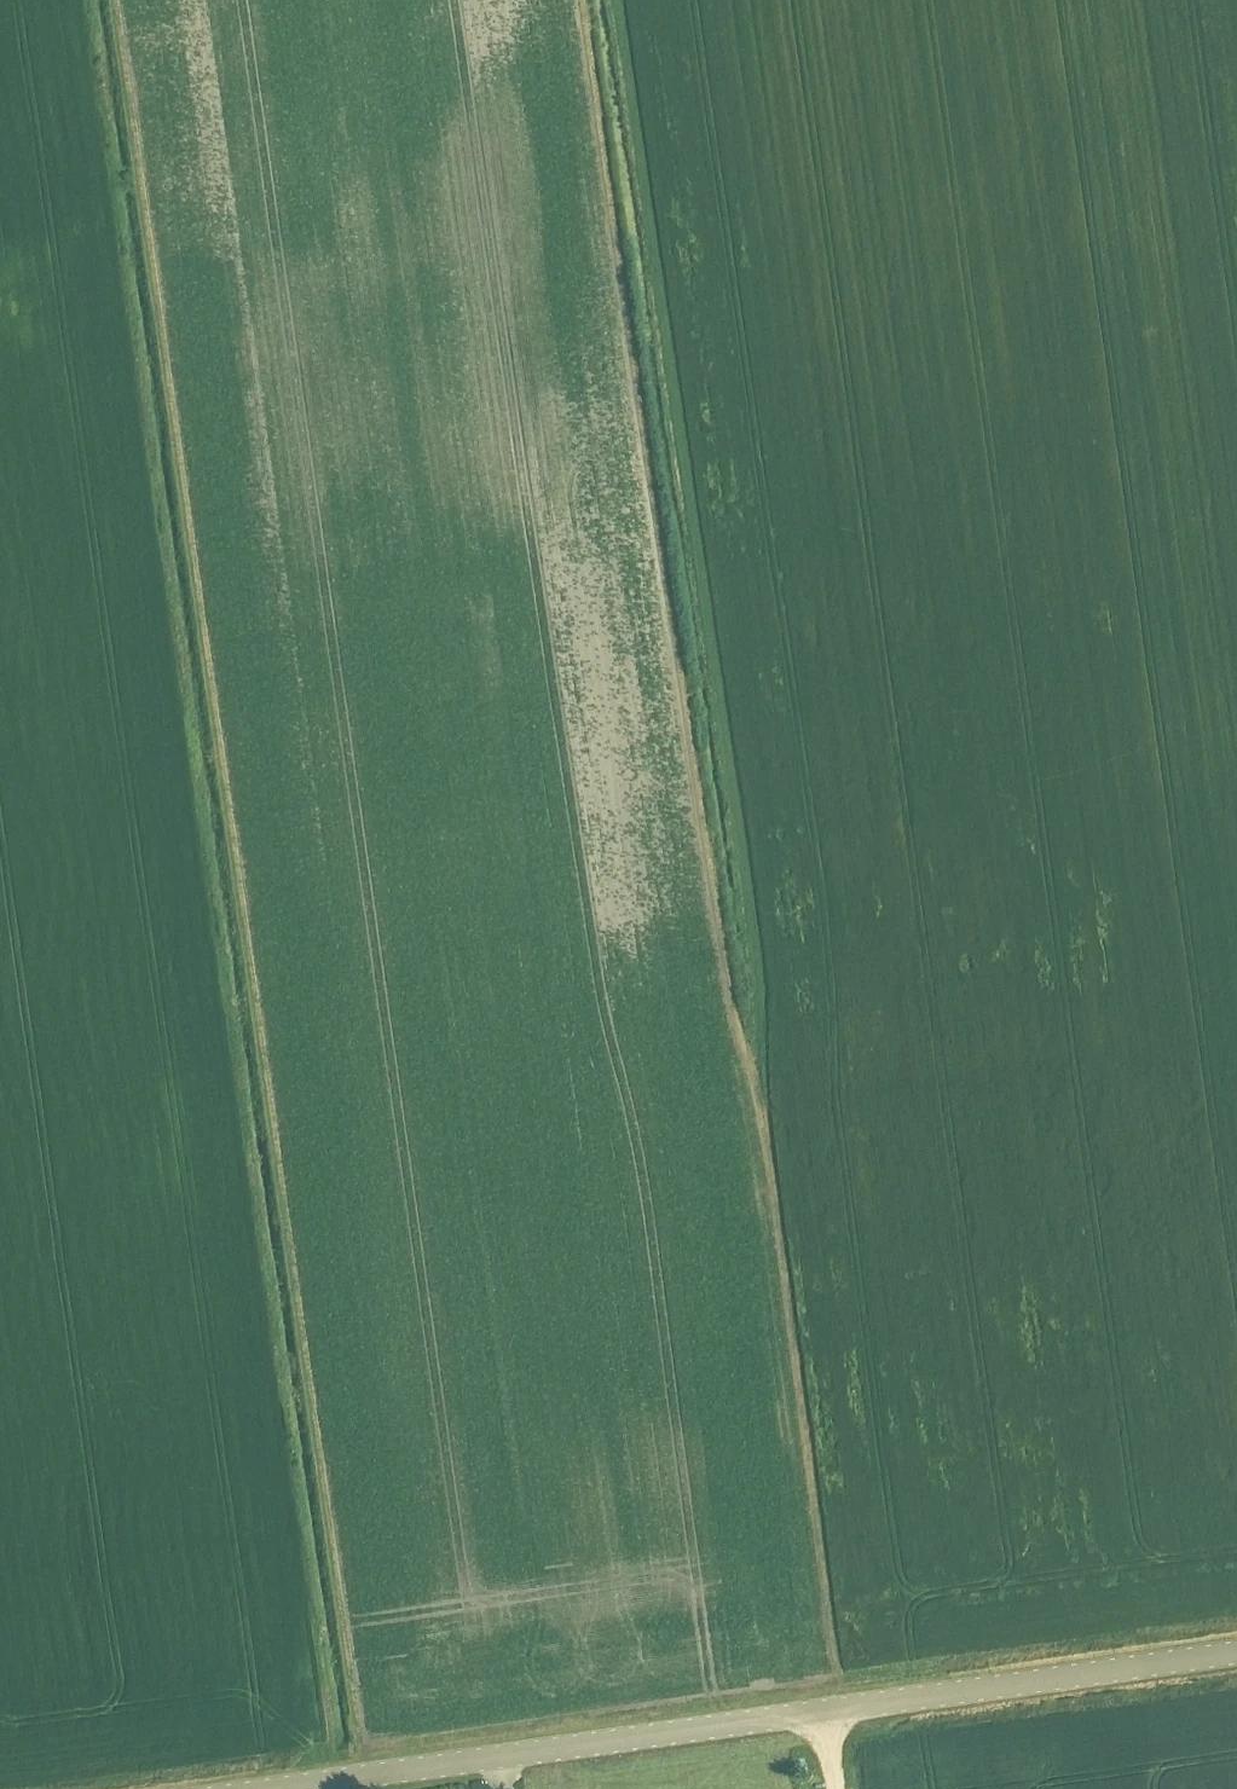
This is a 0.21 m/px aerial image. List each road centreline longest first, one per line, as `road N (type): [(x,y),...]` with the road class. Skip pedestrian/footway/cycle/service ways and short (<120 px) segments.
road 1 (unclassified): [(276,1788),(1236,1649)]

